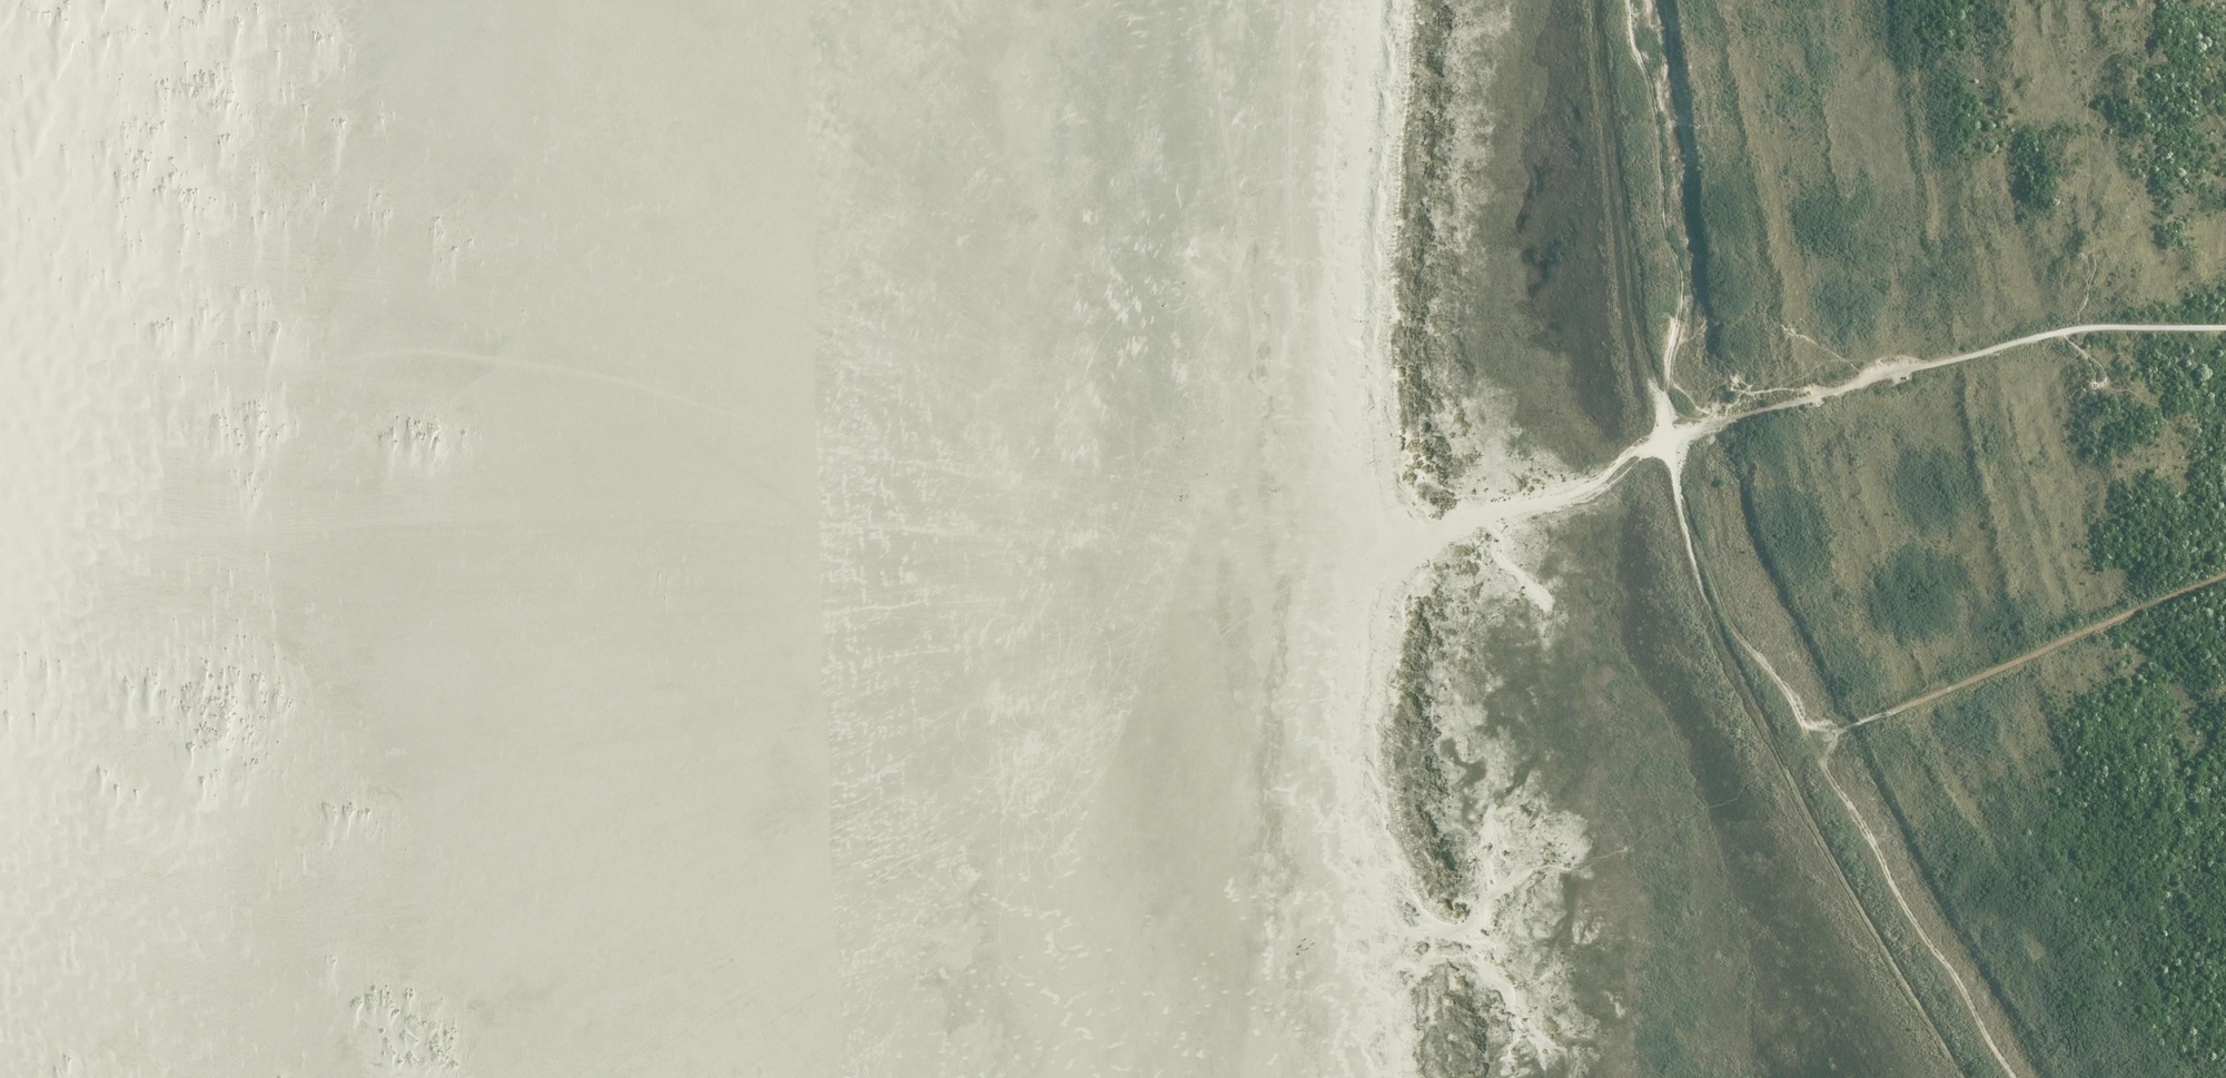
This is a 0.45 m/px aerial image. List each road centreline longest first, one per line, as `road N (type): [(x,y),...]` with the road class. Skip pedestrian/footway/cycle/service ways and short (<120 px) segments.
road 1 (track): [(2225,328),(2055,334),(1662,440)]
road 2 (track): [(1662,440),(1680,265),(1666,225),(1654,93),(1634,54),(1629,0)]
road 3 (track): [(1662,440),(1618,193),(1598,0)]

